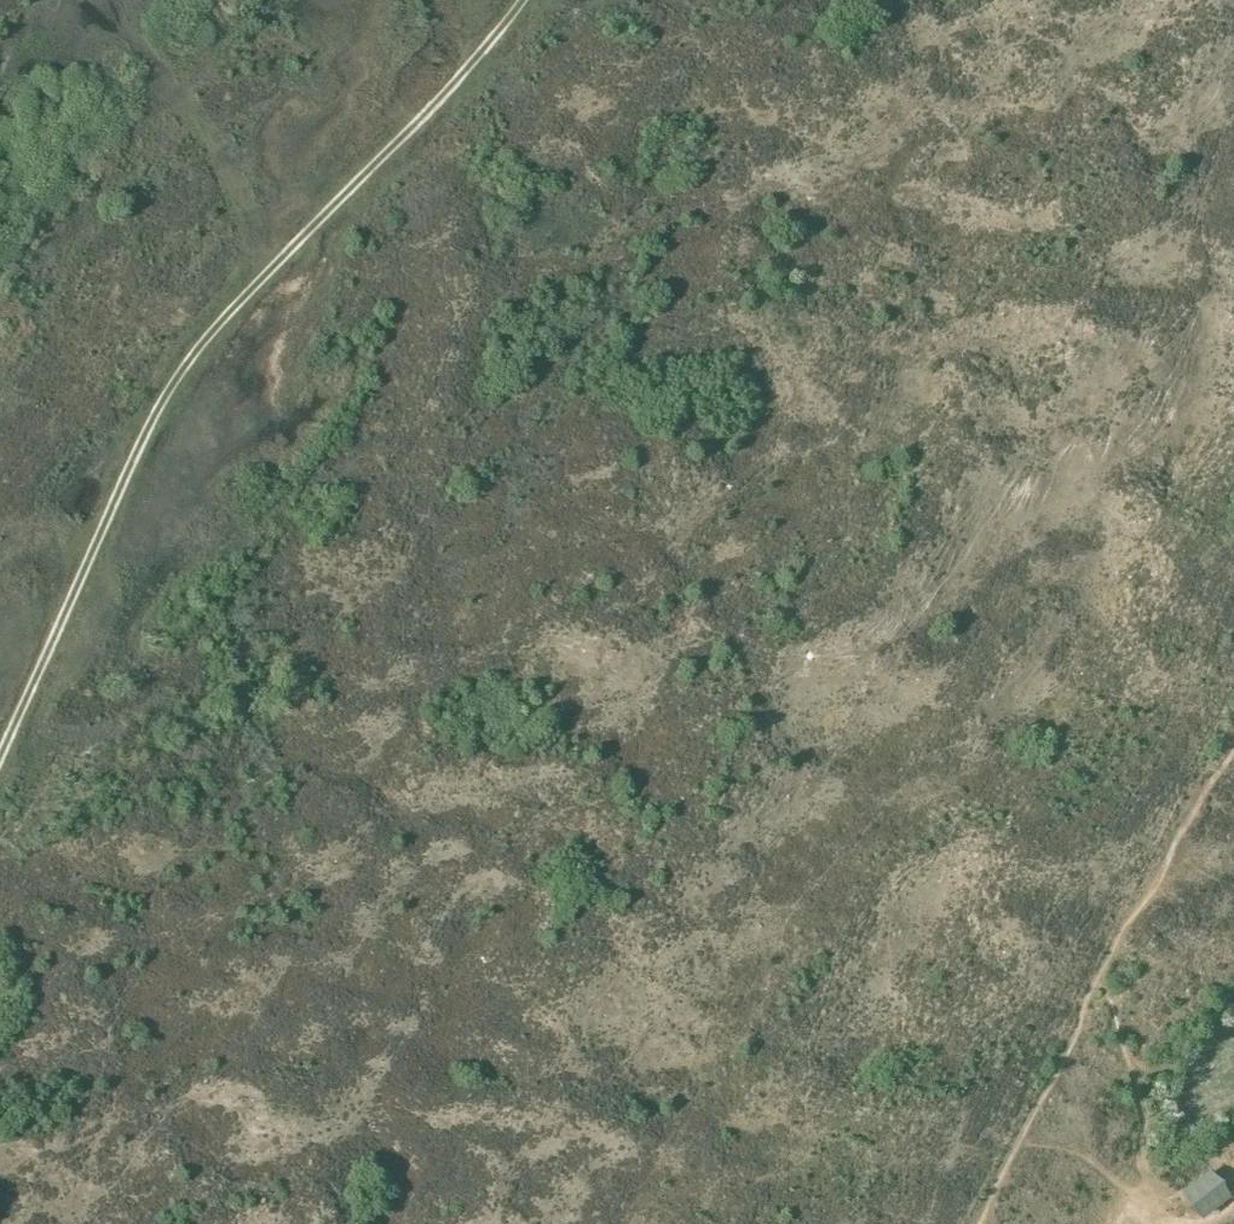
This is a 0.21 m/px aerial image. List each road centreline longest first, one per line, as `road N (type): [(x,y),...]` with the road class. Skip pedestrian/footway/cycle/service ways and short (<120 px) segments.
road 1 (track): [(517,0),(414,126),(159,401),(0,757)]

